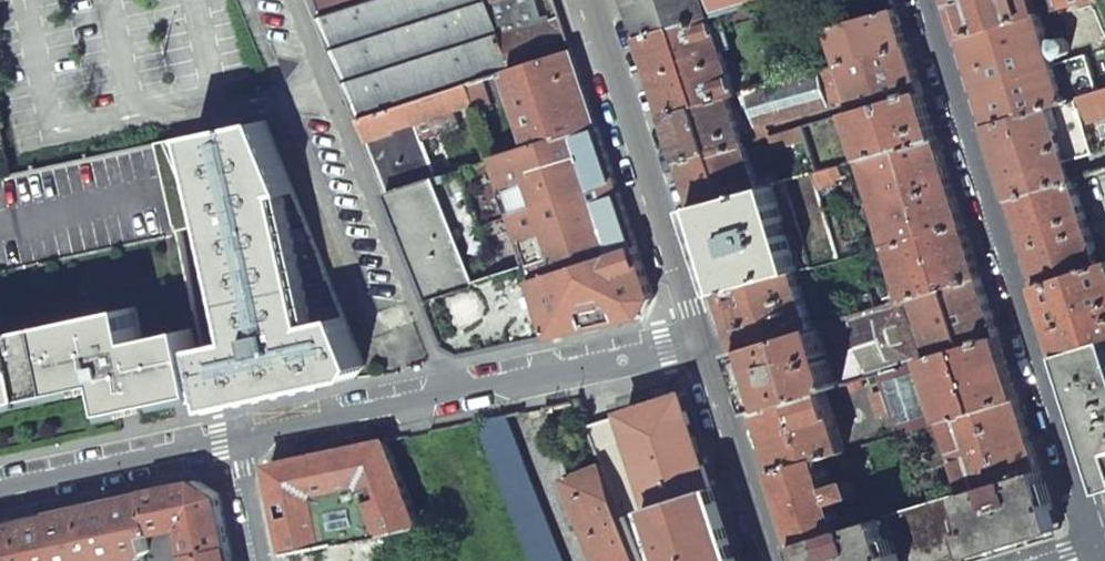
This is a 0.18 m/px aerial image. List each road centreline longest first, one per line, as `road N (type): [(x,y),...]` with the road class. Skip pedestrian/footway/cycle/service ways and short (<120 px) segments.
road 1 (residential): [(926,0),(1097,539)]
road 2 (residential): [(449,387),(295,0)]
road 3 (residential): [(700,334),(591,0)]
road 4 (residential): [(700,334),(449,387)]
road 5 (residential): [(239,435),(0,487)]
road 6 (residential): [(778,560),(700,334)]
road 7 (residential): [(449,387),(239,435)]
road 8 (residential): [(239,435),(264,560)]

